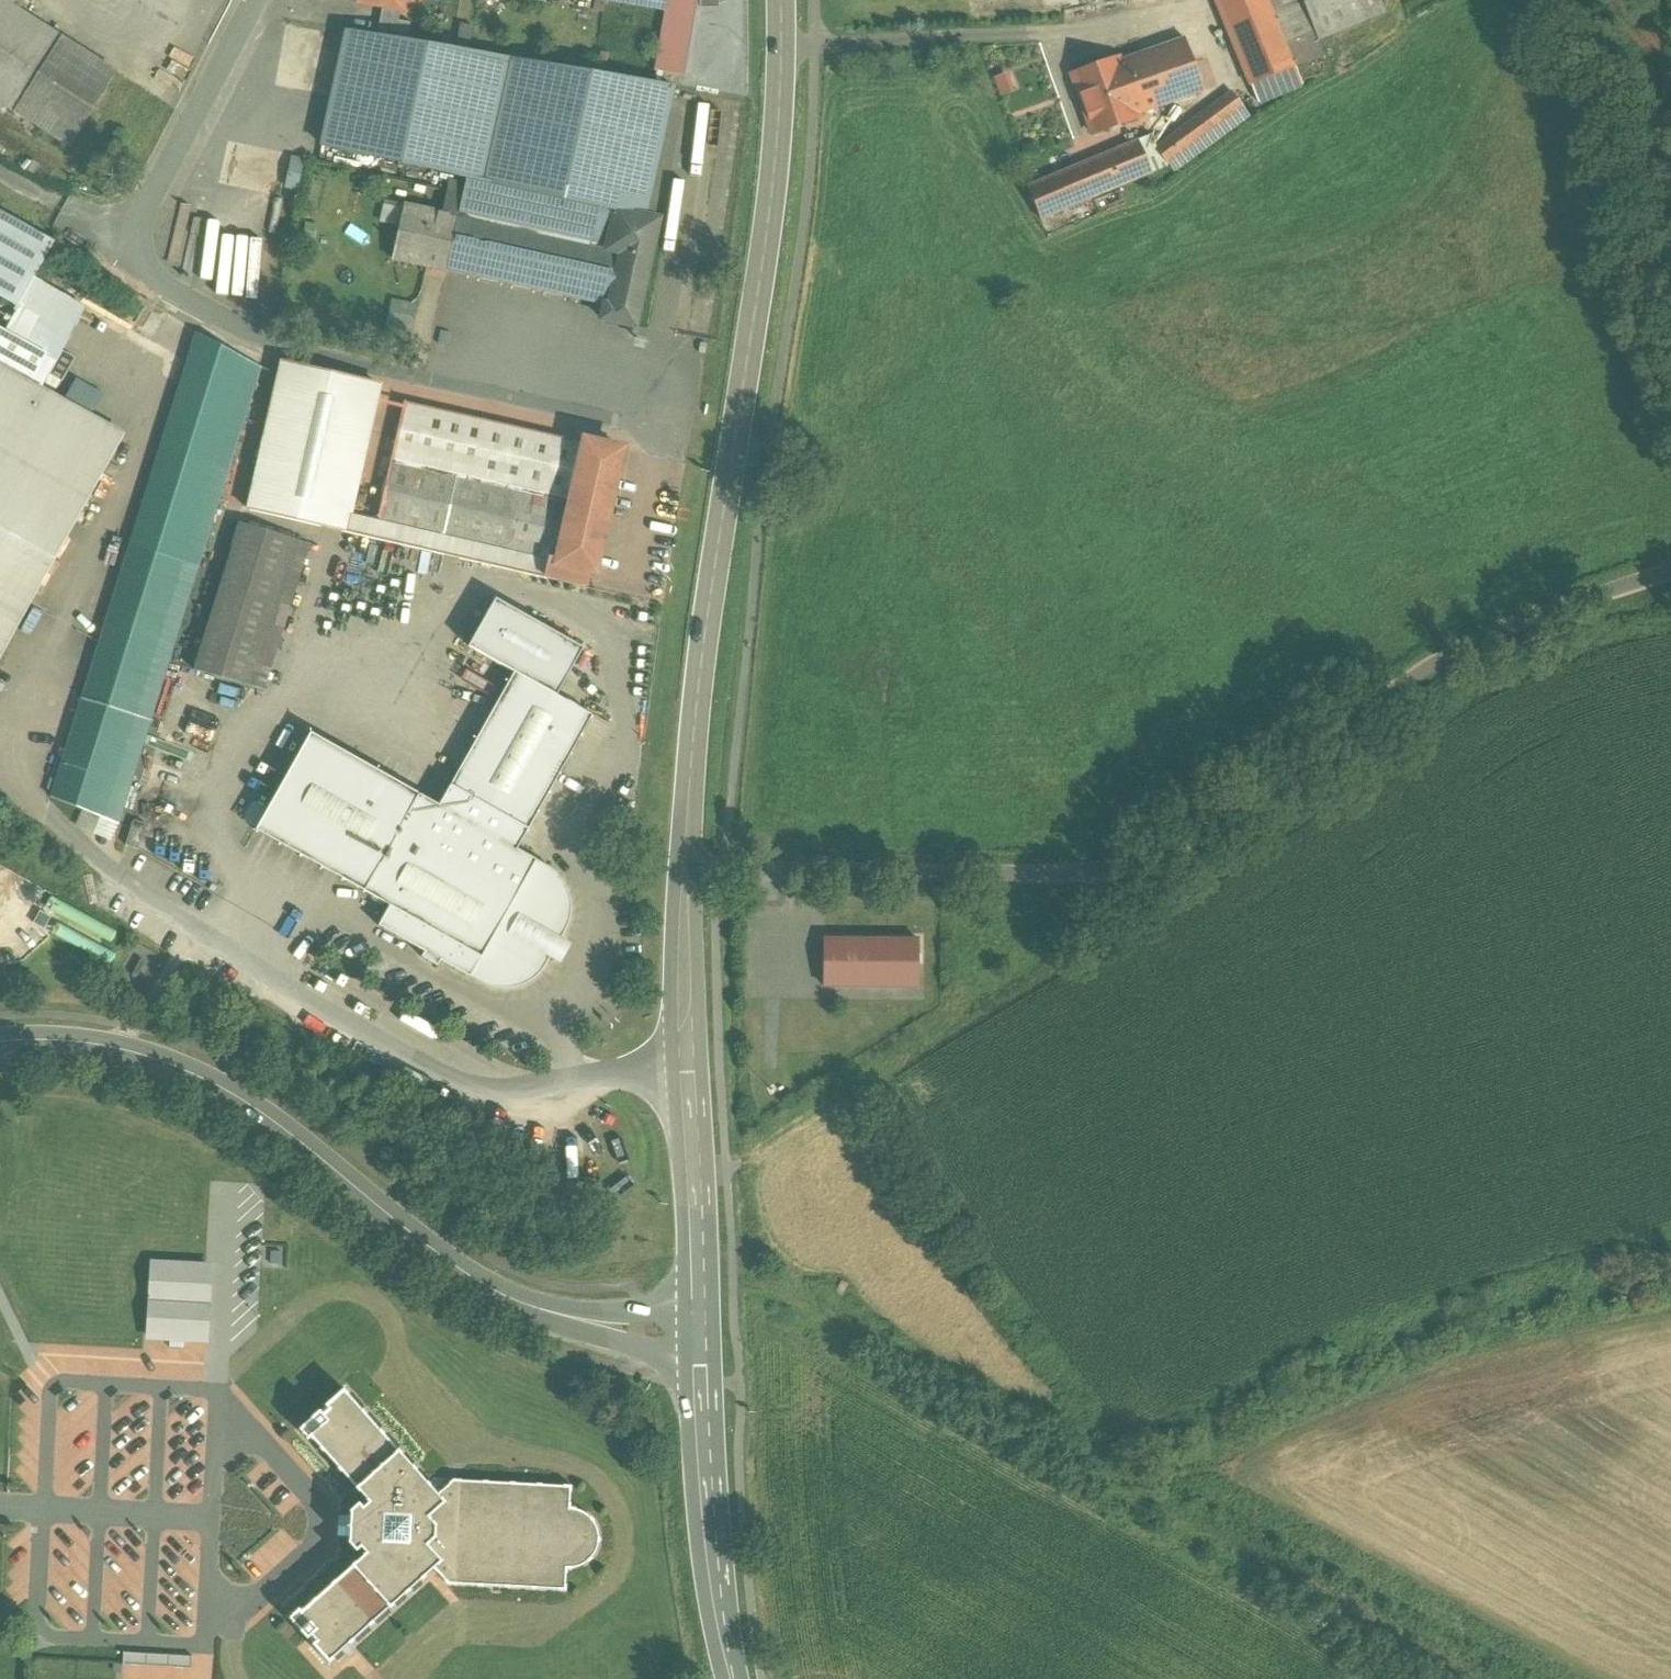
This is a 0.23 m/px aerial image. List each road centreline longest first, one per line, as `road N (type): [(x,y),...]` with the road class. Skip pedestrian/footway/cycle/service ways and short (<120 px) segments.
road 1 (unclassified): [(1670,566),(1519,619),(1430,672),(1246,813),(1192,846),(1132,867),(895,879),(685,871)]
road 2 (secondary): [(781,0),(776,150),(697,698),(685,871)]
road 3 (residential): [(656,436),(324,362),(223,324),(177,290),(148,239),(157,191),(259,0)]
road 4 (tertiary): [(0,1044),(100,1048),(170,1067),(231,1097),(499,1296),(638,1330),(699,1331)]
road 5 (secondary): [(685,871),(699,1331)]
road 6 (secondary): [(699,1331),(715,1577),(733,1678)]

